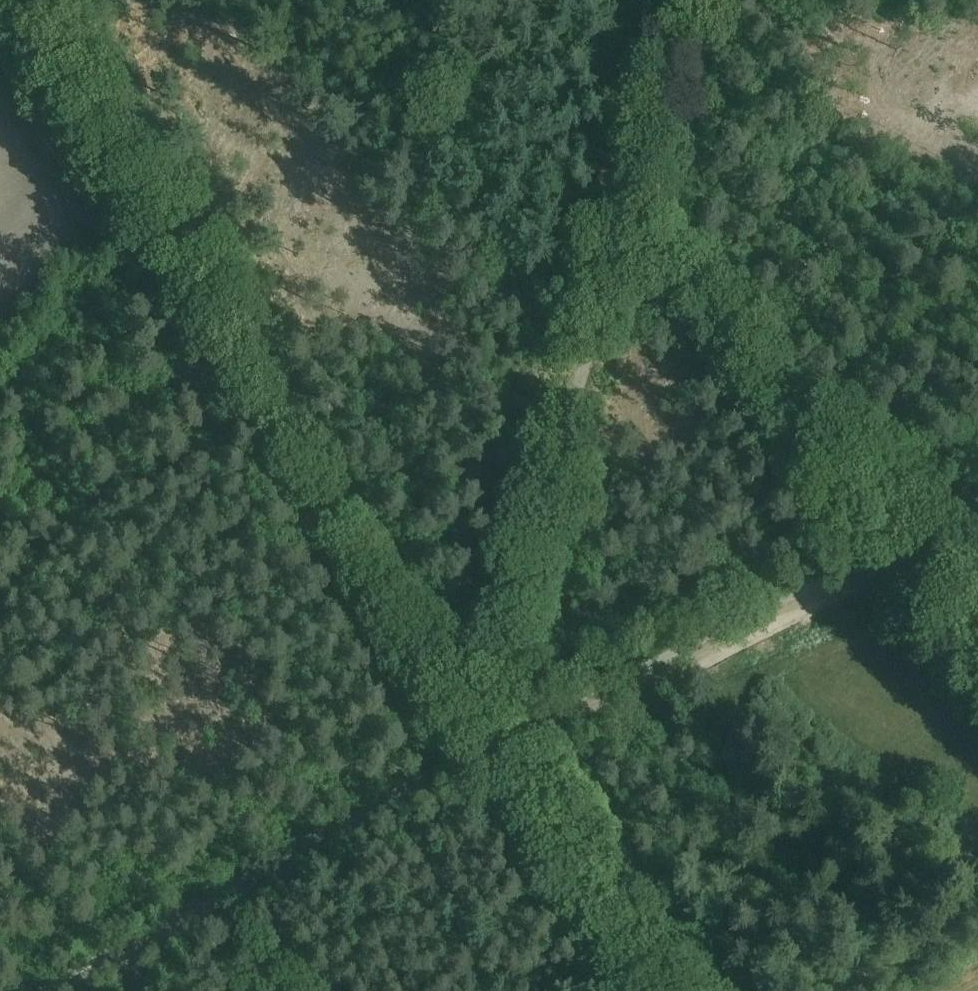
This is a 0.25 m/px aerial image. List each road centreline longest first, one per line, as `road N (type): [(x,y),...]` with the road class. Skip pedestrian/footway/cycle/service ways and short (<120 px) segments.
road 1 (track): [(682,0),(481,727)]
road 2 (track): [(136,186),(489,741)]
road 3 (track): [(623,215),(977,642)]
road 4 (track): [(977,525),(495,756)]
road 5 (track): [(495,756),(218,908)]
road 6 (track): [(652,990),(495,756)]
road 7 (track): [(18,0),(136,186)]
road 8 (track): [(218,908),(70,990)]

